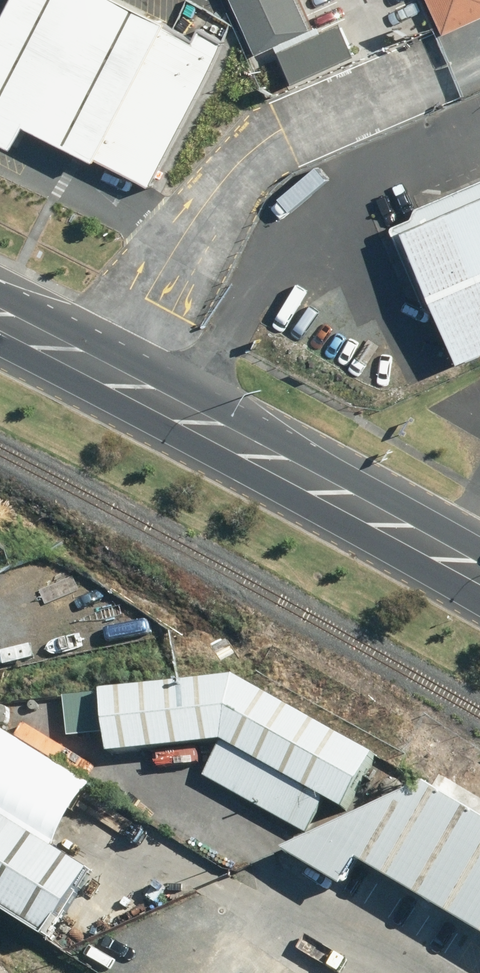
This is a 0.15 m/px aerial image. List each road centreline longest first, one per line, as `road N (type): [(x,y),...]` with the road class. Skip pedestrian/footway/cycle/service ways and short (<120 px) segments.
road 1 (primary): [(479,573),(0,318)]
road 2 (unclassified): [(392,972),(233,892)]

